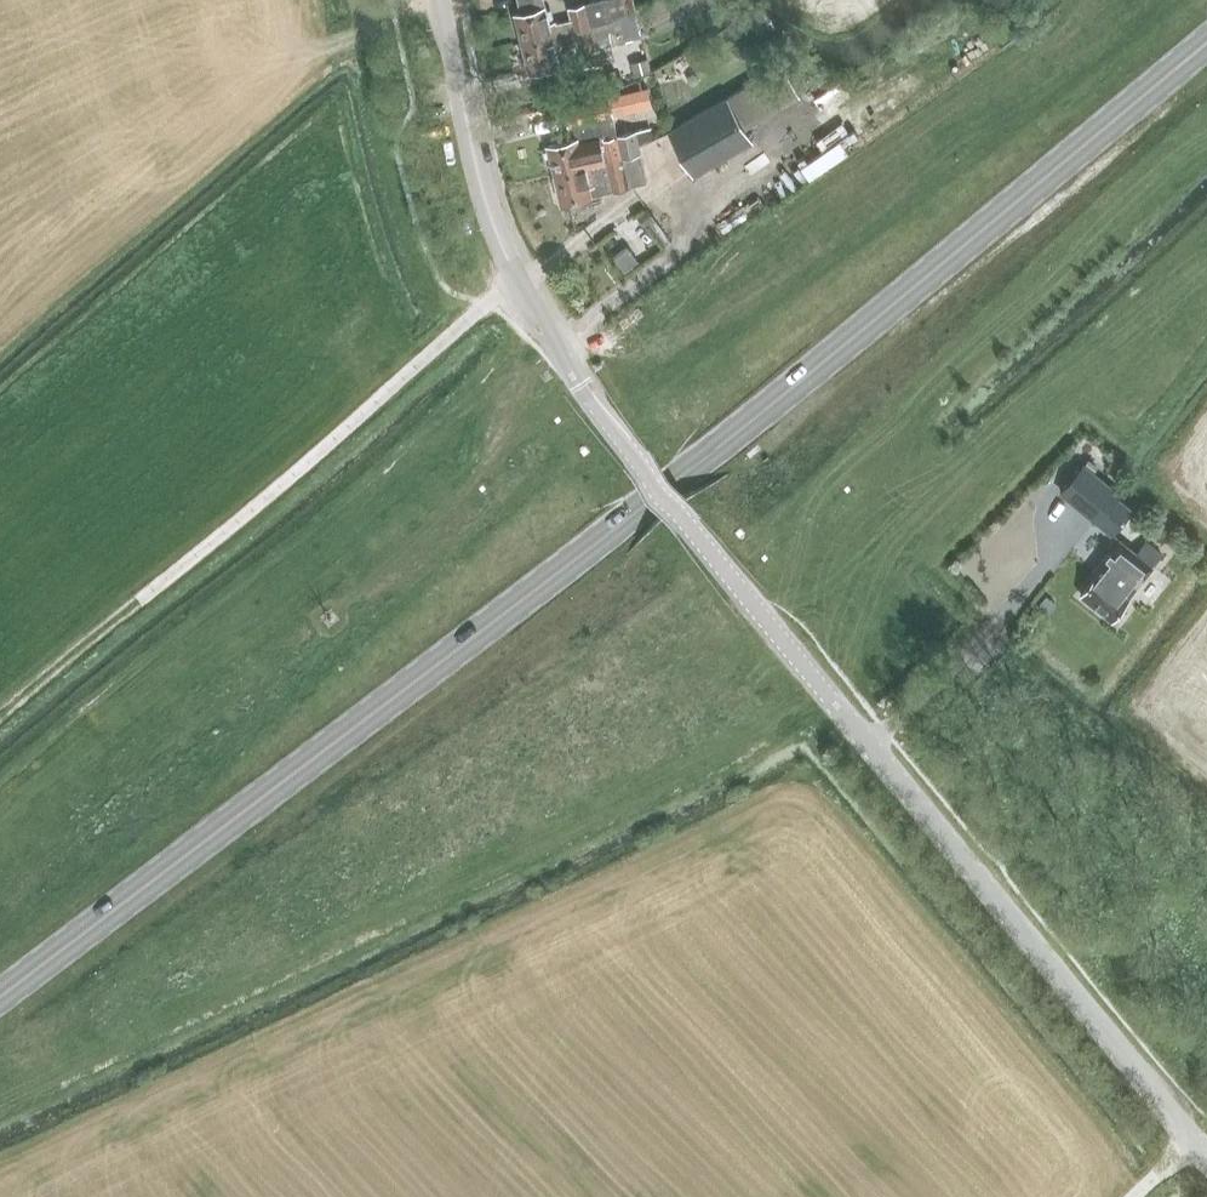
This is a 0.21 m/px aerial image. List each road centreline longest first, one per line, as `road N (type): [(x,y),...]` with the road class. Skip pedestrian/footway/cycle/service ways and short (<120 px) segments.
road 1 (primary): [(1206,42),(754,419),(0,995)]
road 2 (tertiary): [(1206,1157),(579,386),(497,232),(438,0)]
road 3 (track): [(0,717),(518,283)]

